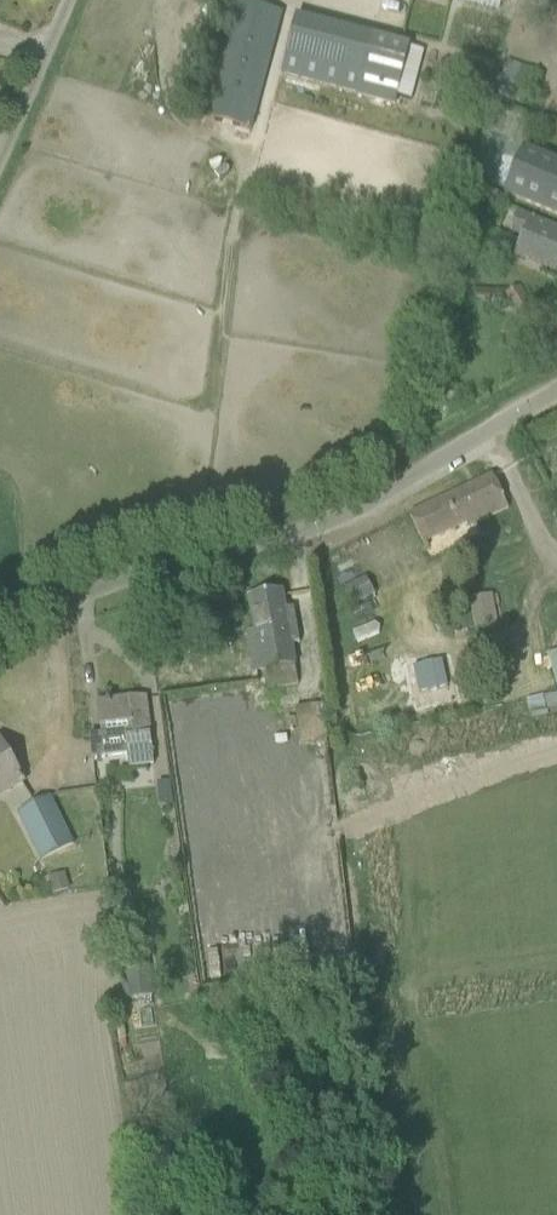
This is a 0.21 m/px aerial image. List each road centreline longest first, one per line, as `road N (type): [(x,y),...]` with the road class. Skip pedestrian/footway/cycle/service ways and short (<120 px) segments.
road 1 (unclassified): [(0,634),(105,572),(179,551),(280,540),(381,508),(556,411)]
road 2 (residential): [(0,179),(74,0)]

